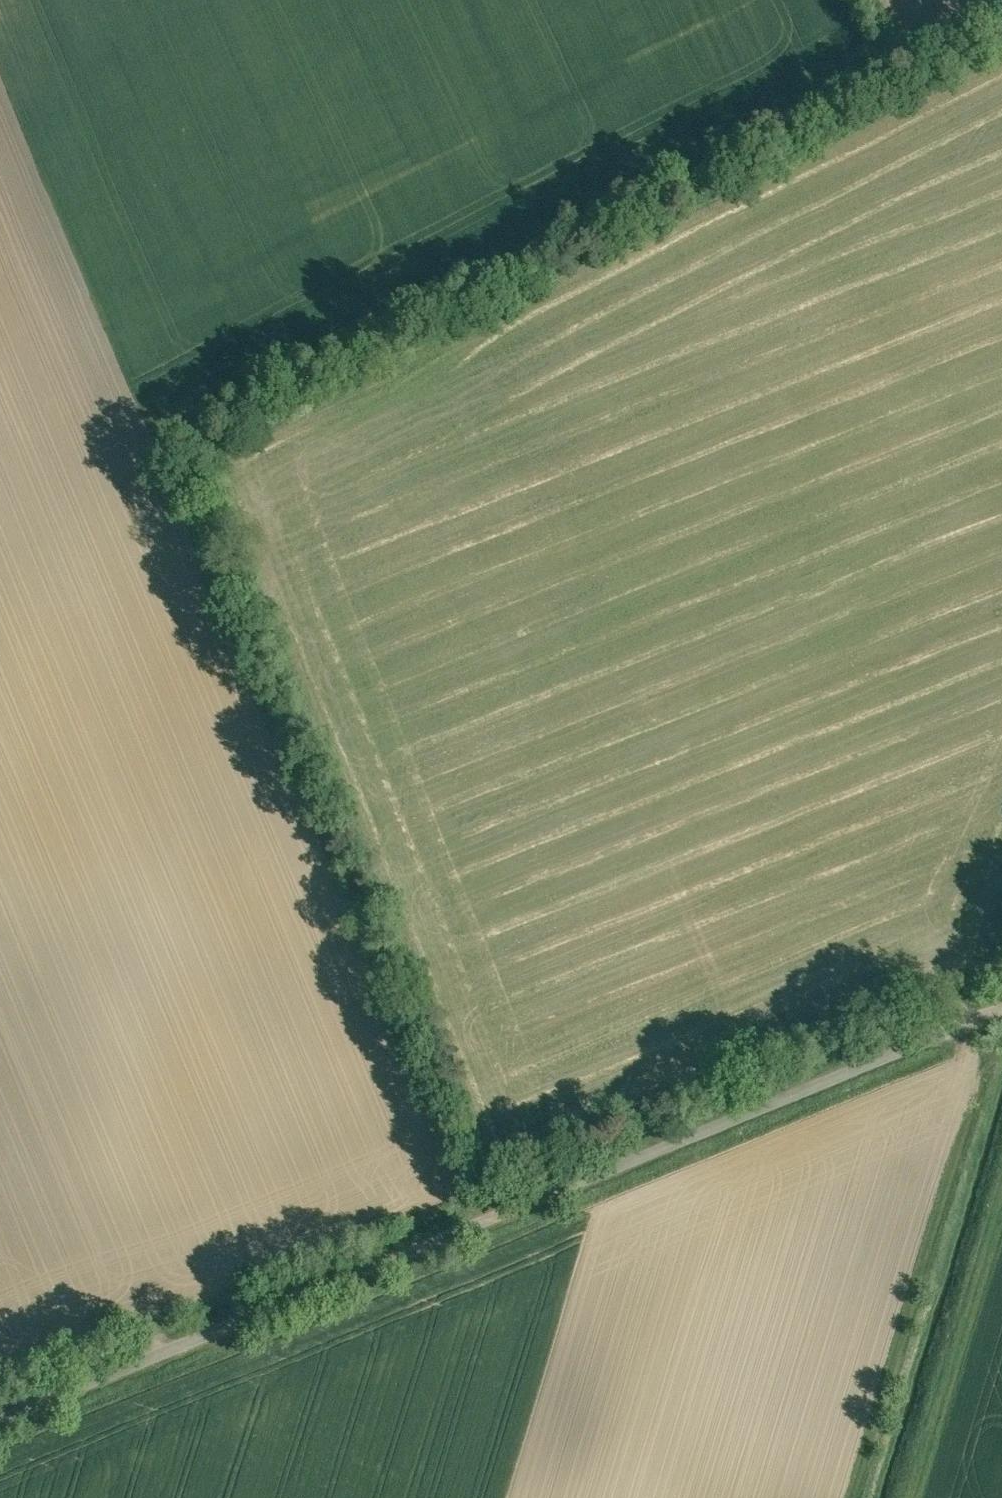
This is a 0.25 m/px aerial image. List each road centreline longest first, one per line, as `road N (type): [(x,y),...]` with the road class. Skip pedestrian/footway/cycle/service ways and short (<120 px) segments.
road 1 (unclassified): [(1001,1016),(0,1424)]

